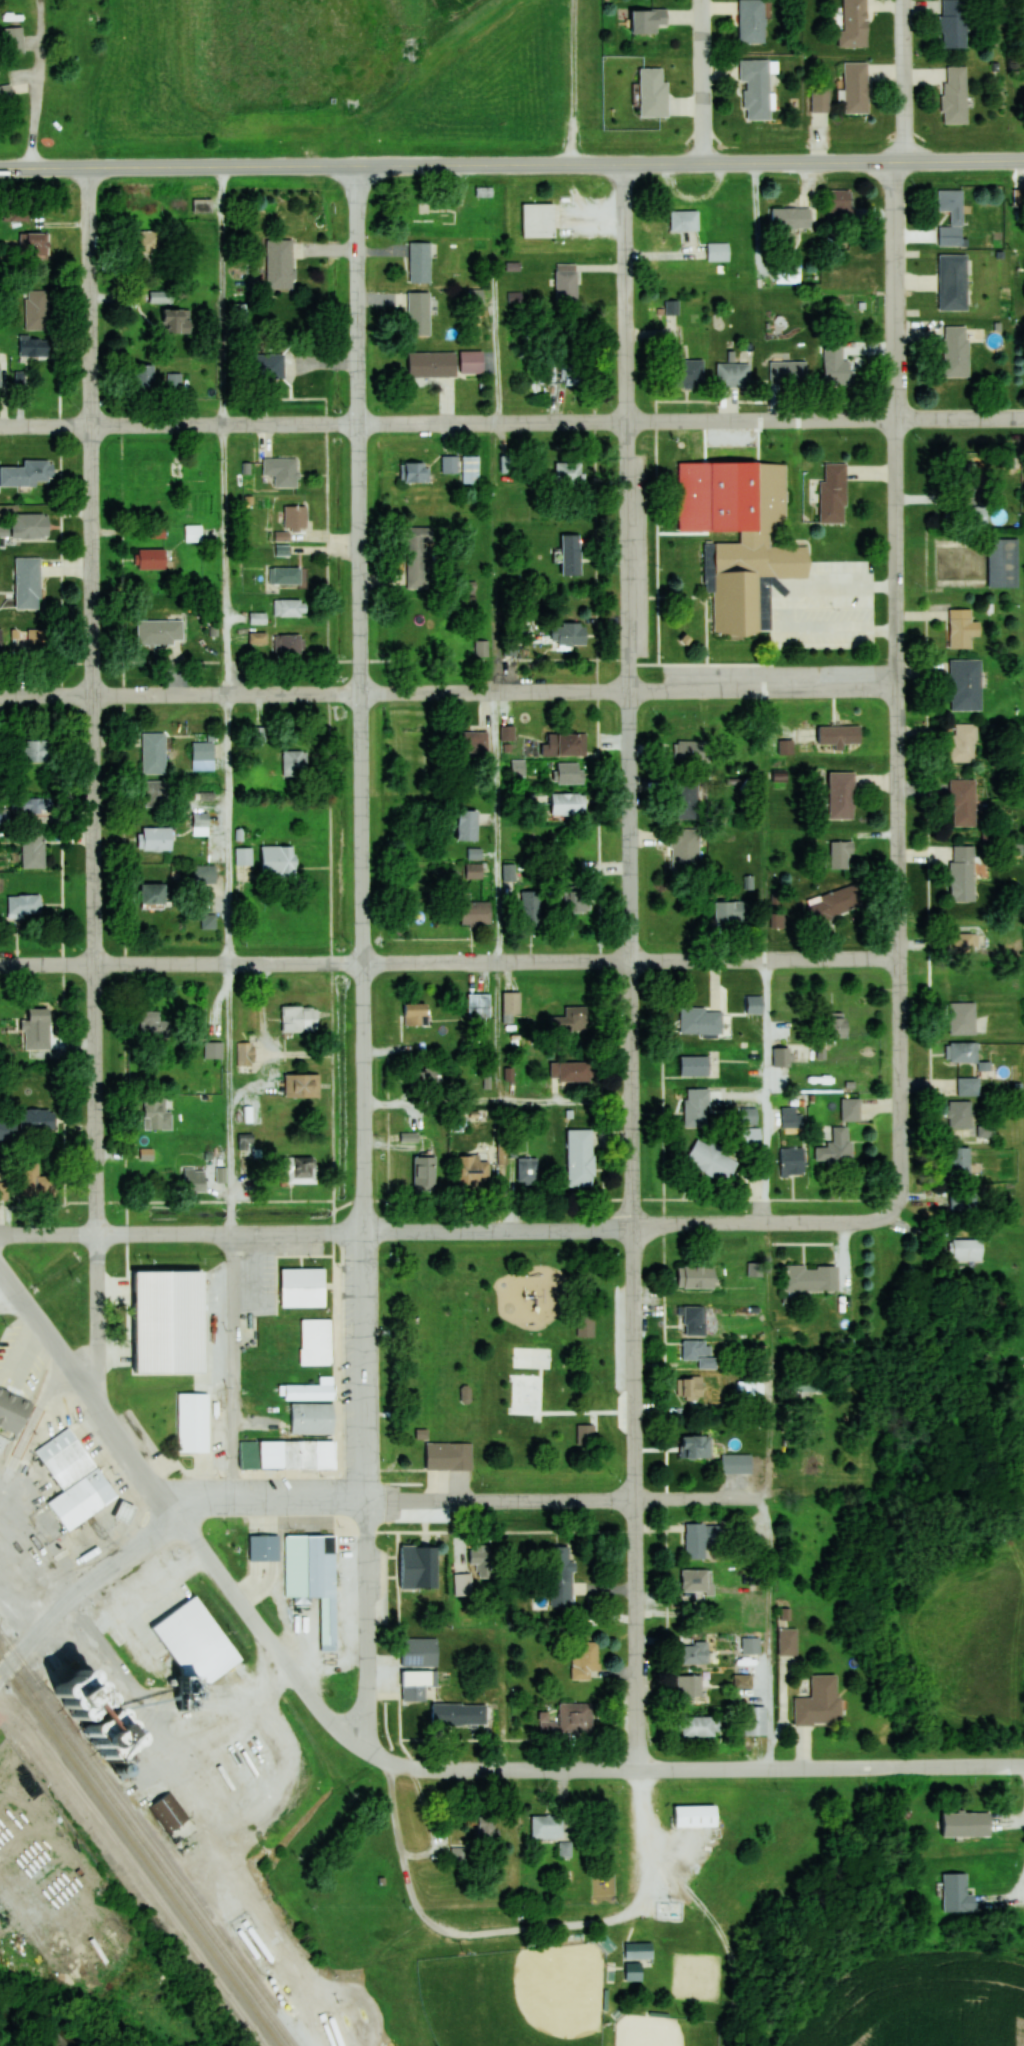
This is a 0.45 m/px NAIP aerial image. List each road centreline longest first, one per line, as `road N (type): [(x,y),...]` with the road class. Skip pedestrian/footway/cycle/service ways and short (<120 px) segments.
road 1 (residential): [(646,1901),(626,689),(629,163)]
road 2 (tertiary): [(365,1500),(360,166)]
road 3 (residential): [(98,1401),(91,168)]
road 4 (residential): [(893,1218),(904,1188),(893,162)]
road 5 (residential): [(1023,417),(0,428)]
road 6 (tertiary): [(91,168),(1023,160)]
road 7 (residential): [(899,958),(0,965)]
road 8 (residential): [(896,686),(0,697)]
road 9 (residential): [(0,1237),(893,1218)]
road 10 (residential): [(1023,1766),(412,1768),(385,1760)]
road 11 (residential): [(385,1760),(337,1728),(309,1696),(0,1270)]
road 12 (residential): [(755,1498),(365,1500)]
road 13 (residential): [(370,1752),(365,1500)]
road 14 (tertiary): [(0,1674),(86,1582),(179,1518)]
road 15 (residential): [(646,1901),(625,1915),(575,1924),(447,1933)]
road 16 (residential): [(447,1933),(422,1916),(410,1895),(385,1760)]
road 17 (tertiary): [(365,1500),(221,1498),(179,1518)]
road 18 (residential): [(702,0),(703,163)]
road 19 (residential): [(903,161),(902,0)]

